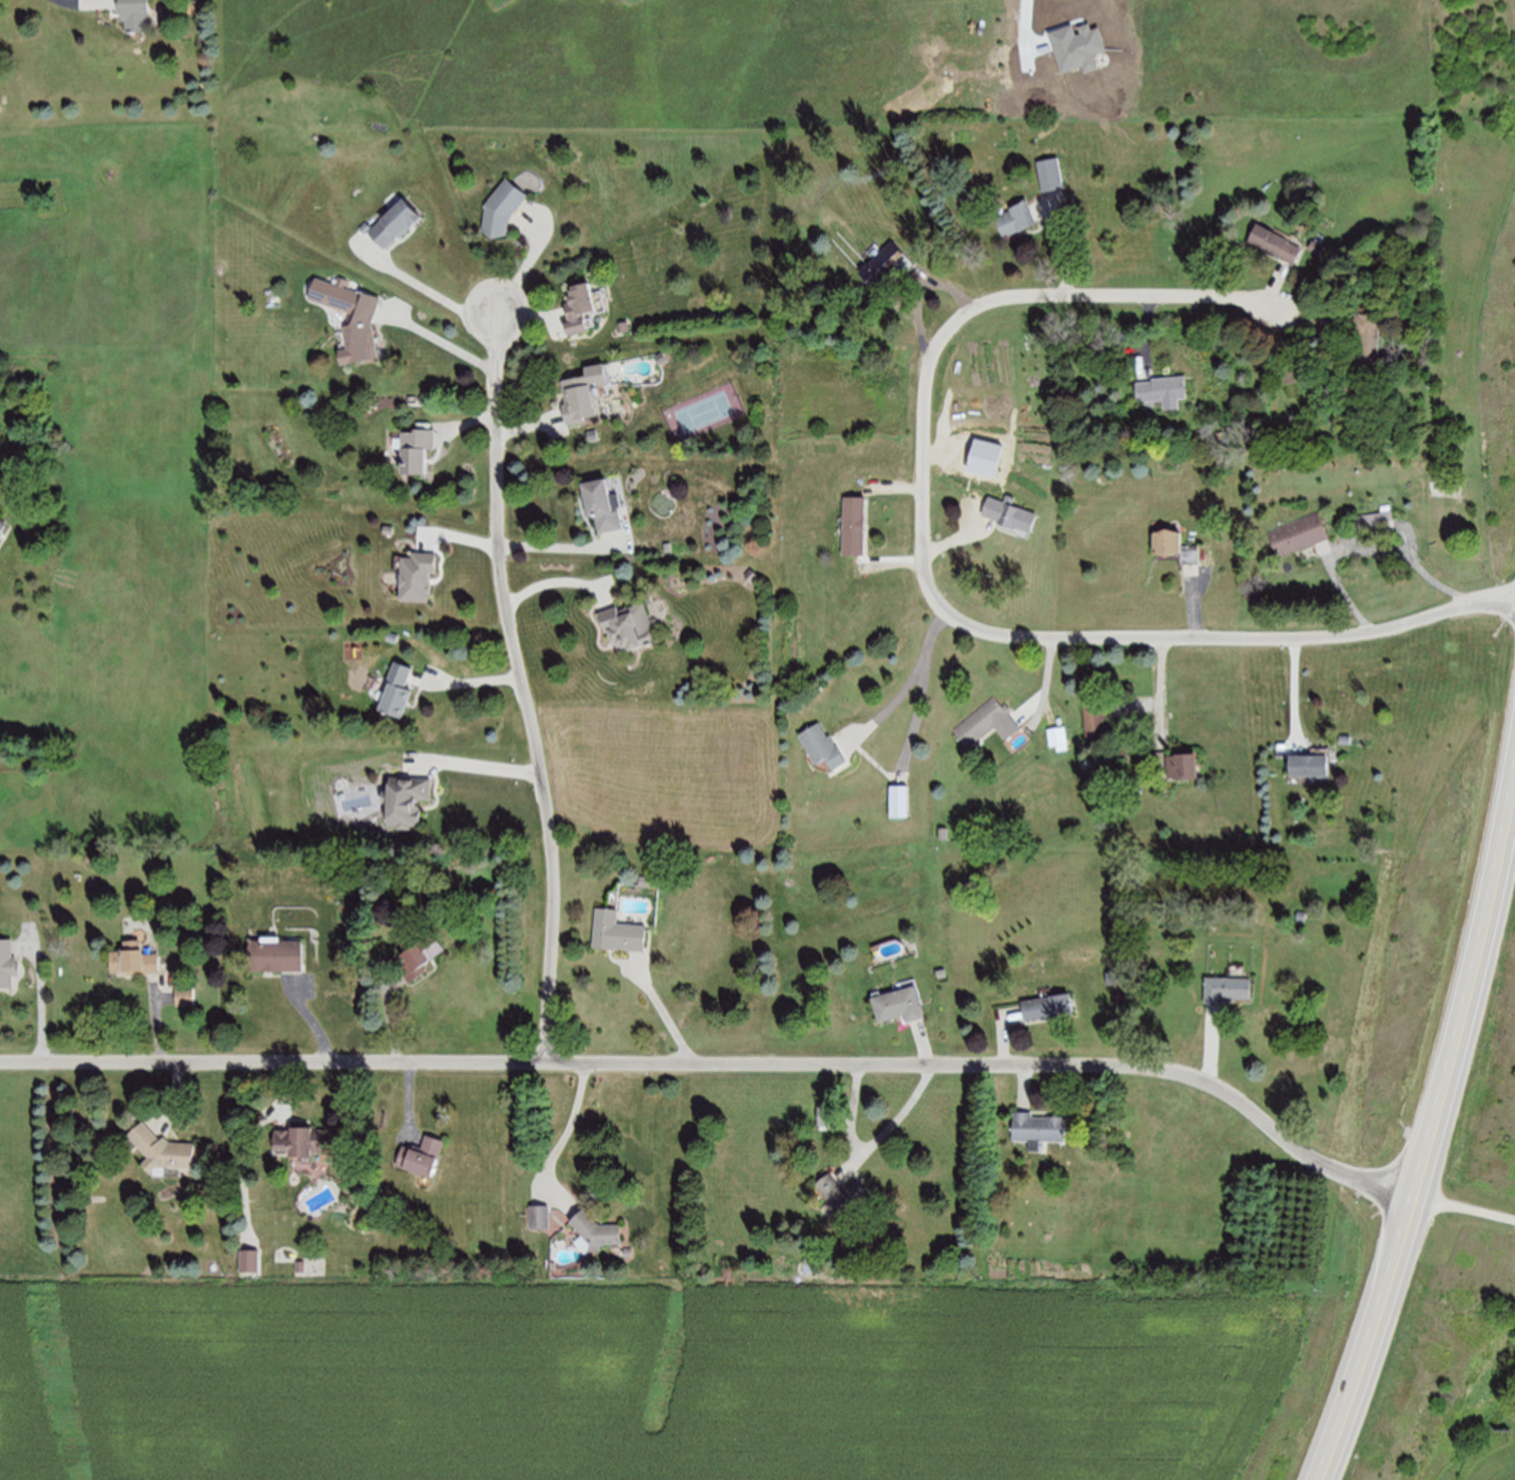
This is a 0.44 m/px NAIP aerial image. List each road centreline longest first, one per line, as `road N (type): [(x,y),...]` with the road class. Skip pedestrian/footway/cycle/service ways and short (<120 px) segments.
road 1 (residential): [(1417,1198),(1309,1156),(1241,1100),(1203,1078),(1154,1065),(0,1061)]
road 2 (residential): [(1514,599),(1477,599),(1407,624),(1321,637),(999,634),(959,622),(939,604),(922,550),(928,368),(958,317),(992,299),(1027,294),(1186,296),(1277,309)]
road 3 (residential): [(499,311),(502,574),(553,838),(545,1061)]
road 4 (primary): [(1327,1479),(1417,1198),(1514,781)]

